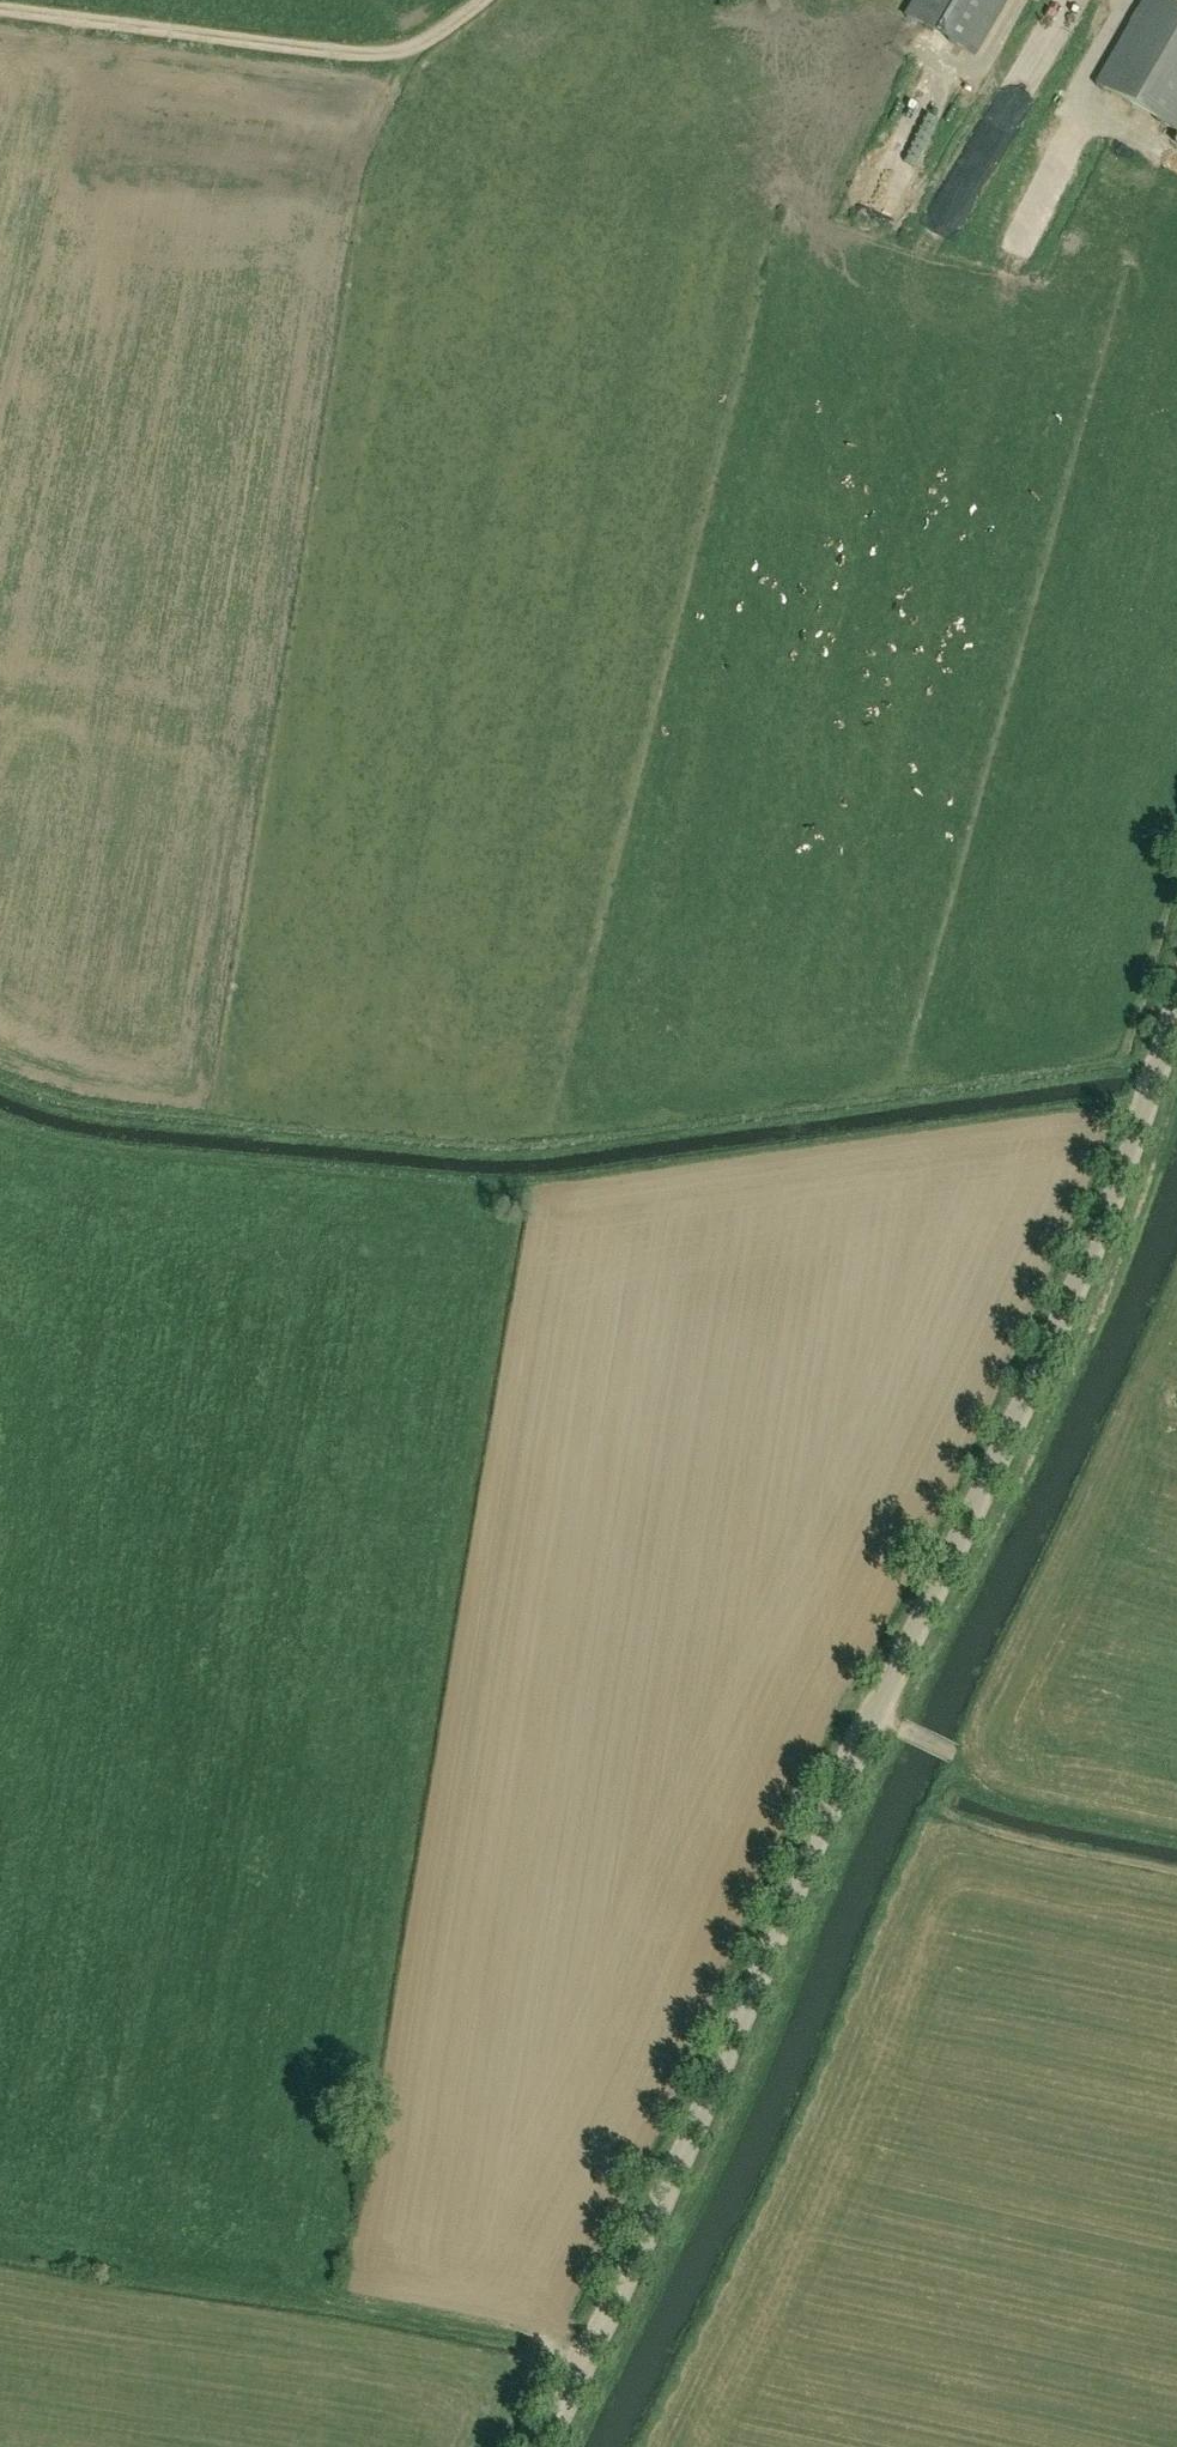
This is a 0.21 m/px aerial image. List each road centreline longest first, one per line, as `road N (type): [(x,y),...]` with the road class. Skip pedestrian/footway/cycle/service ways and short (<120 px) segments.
road 1 (tertiary): [(546,2446),(828,1858),(1140,1167),(1176,1047)]
road 2 (track): [(0,10),(362,52),(393,48),(478,0)]

